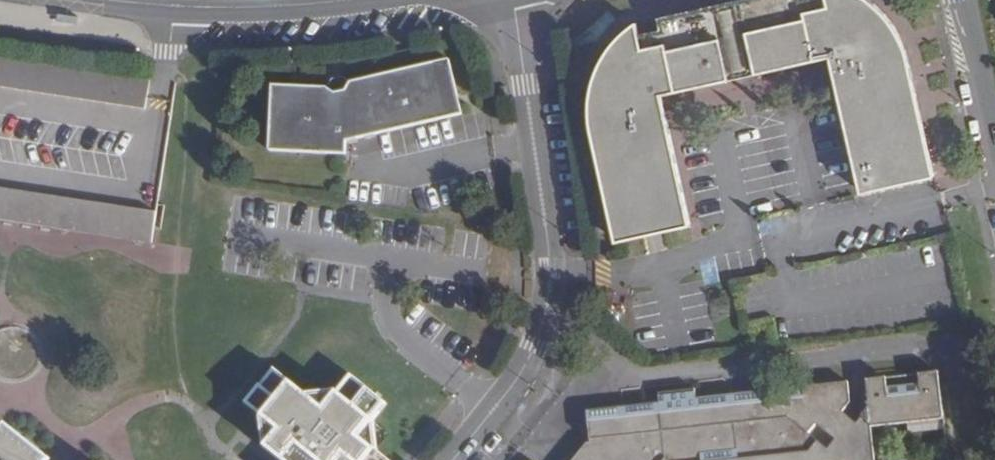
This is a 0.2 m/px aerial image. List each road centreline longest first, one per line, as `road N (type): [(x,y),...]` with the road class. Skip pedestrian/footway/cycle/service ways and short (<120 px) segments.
road 1 (residential): [(453,459),(525,367),(546,307),(548,243),(514,0)]
road 2 (secondary): [(106,0),(212,8),(349,0)]
road 3 (secondary): [(963,0),(994,135)]

